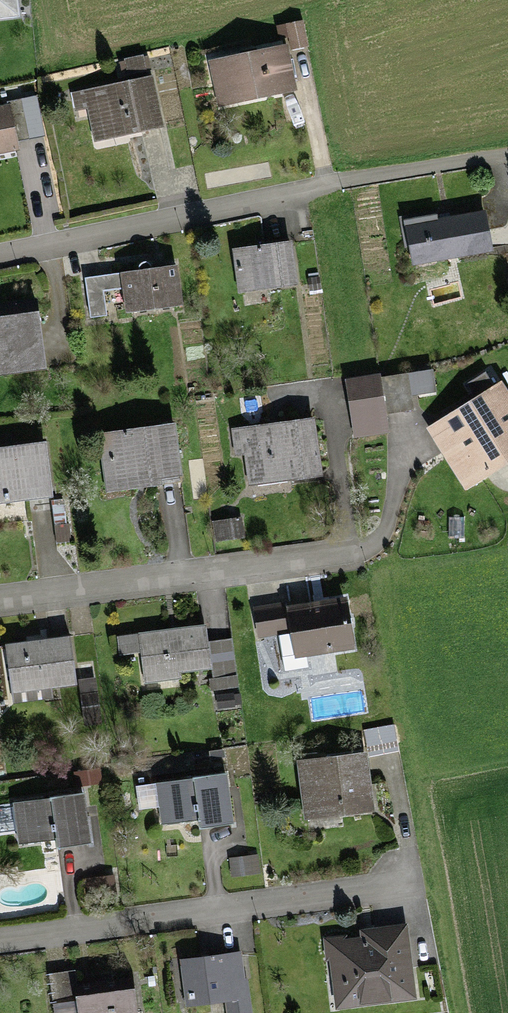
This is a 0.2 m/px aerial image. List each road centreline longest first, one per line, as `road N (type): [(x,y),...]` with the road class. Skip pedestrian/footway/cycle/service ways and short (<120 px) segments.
road 1 (residential): [(507,153),(0,253)]
road 2 (residential): [(0,941),(413,888)]
road 3 (residential): [(359,553),(0,601)]

